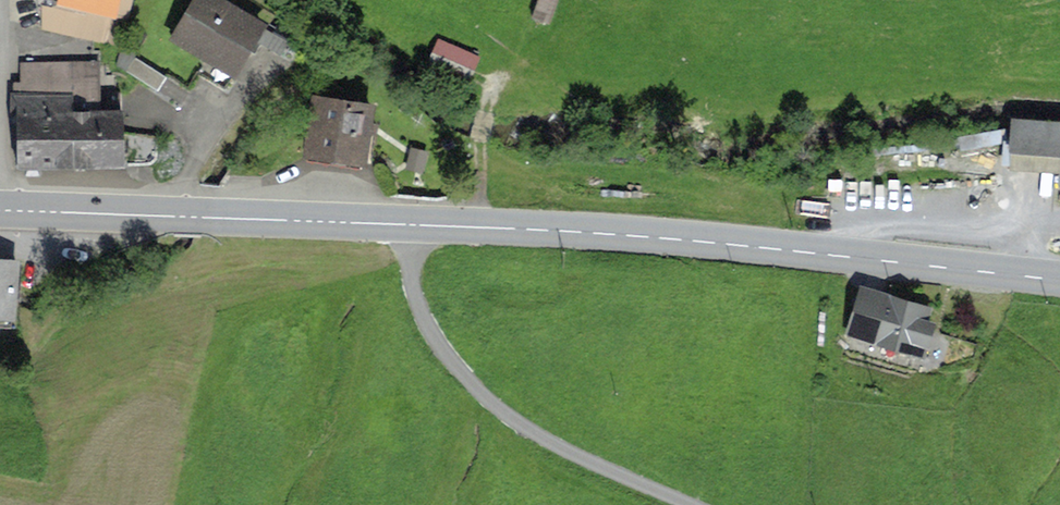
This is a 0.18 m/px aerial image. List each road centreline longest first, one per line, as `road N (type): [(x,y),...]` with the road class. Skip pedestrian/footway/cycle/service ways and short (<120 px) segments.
road 1 (primary): [(0,209),(675,240),(1059,279)]
road 2 (track): [(412,225),(414,285),(445,353),(533,439),(676,504)]
road 3 (track): [(503,69),(480,140),(481,227)]

